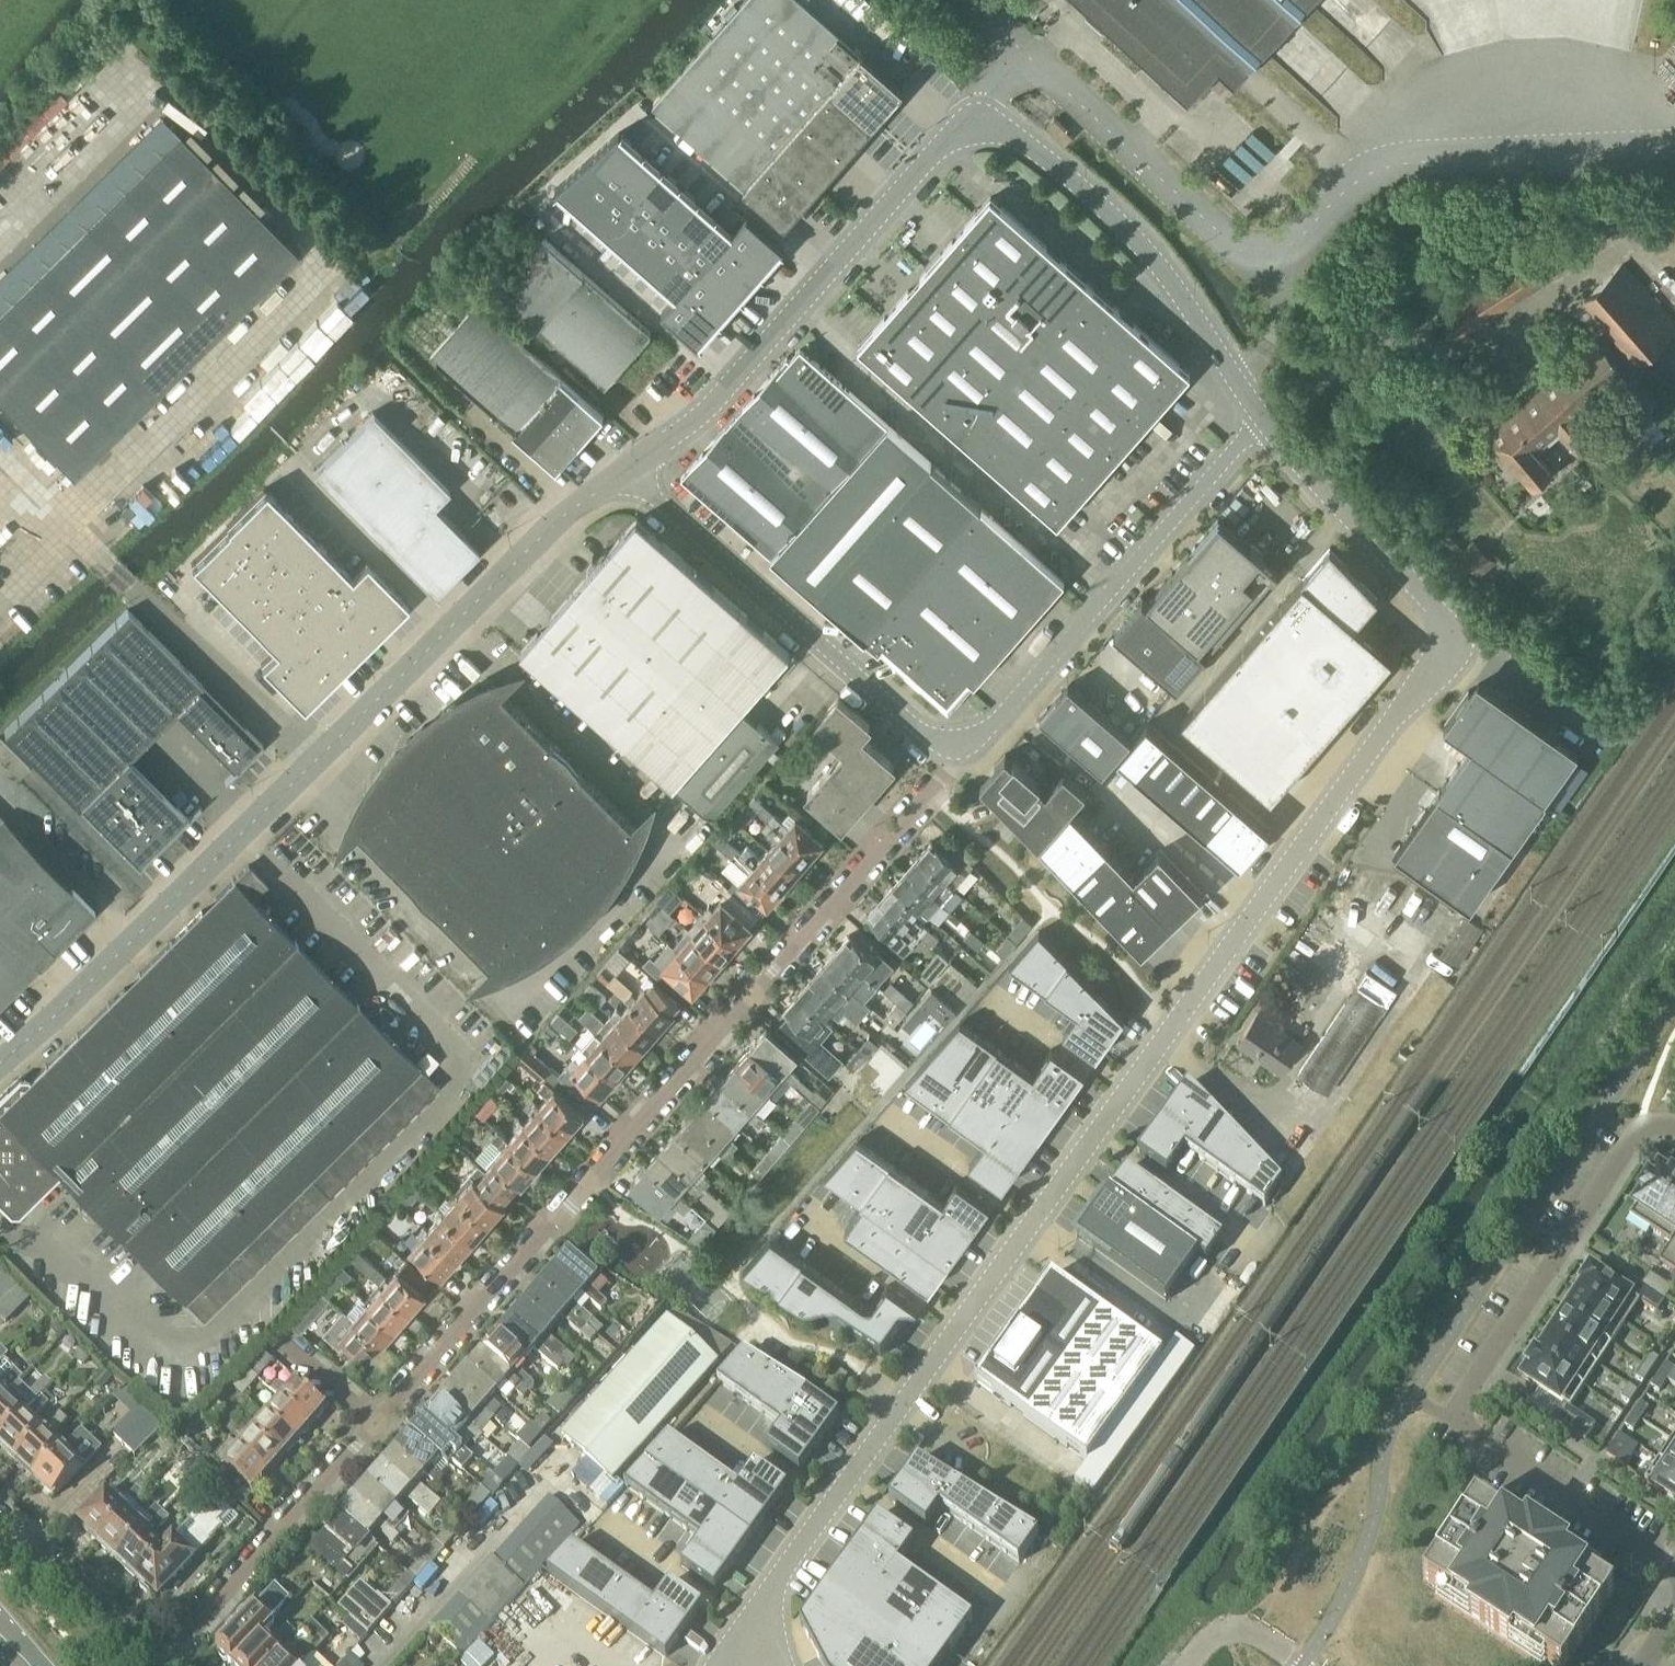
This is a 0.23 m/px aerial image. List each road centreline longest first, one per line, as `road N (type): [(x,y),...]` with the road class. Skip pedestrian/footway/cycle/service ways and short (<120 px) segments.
road 1 (unclassified): [(1263,421),(1441,612),(1453,645),(786,1566),(754,1631),(747,1665)]
road 2 (residential): [(169,1665),(935,791),(958,745)]
road 3 (unclassified): [(625,471),(710,407),(964,128),(981,122),(1077,184),(1154,262),(1263,421)]
road 4 (unclassified): [(0,1068),(574,508),(625,471)]
road 5 (residential): [(1674,1128),(1635,1129),(1448,1418),(1674,1566)]
road 6 (unclassified): [(1263,421),(981,734),(958,745)]
road 7 (unclassified): [(958,745),(929,737),(625,471)]
road 8 (residential): [(146,1665),(0,1526)]

